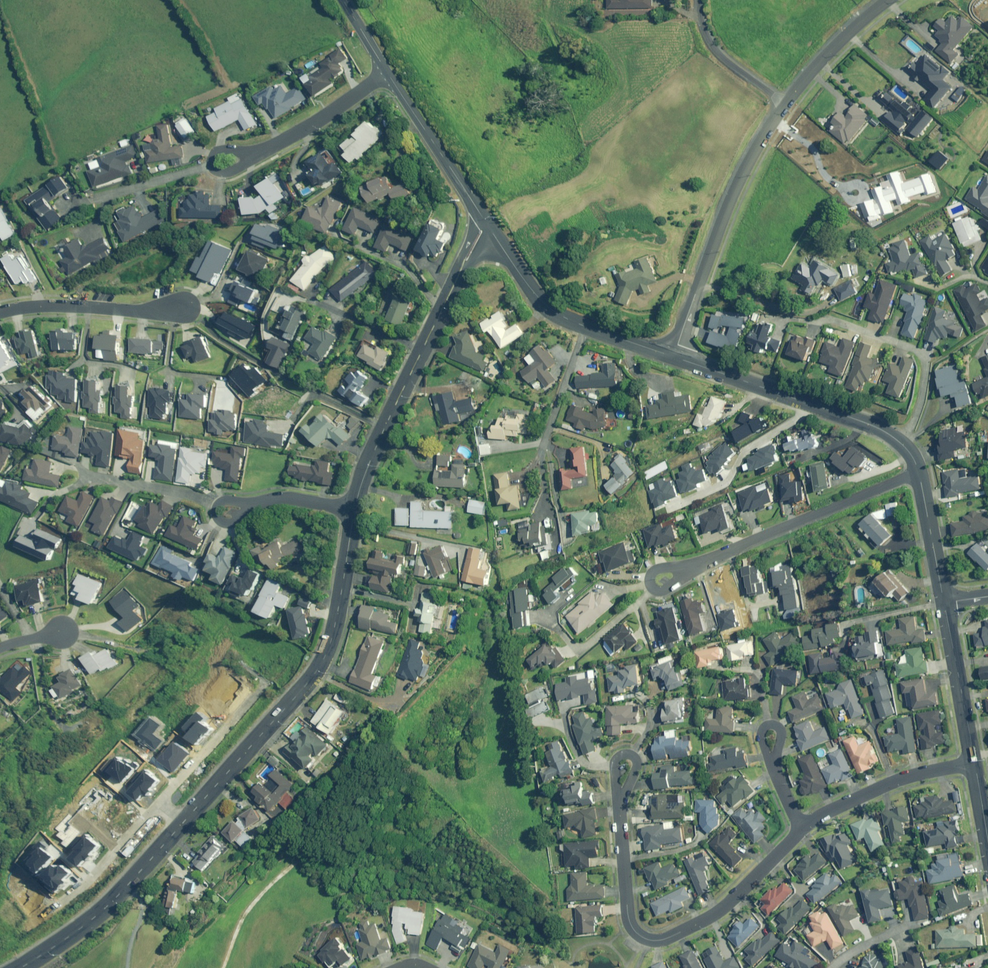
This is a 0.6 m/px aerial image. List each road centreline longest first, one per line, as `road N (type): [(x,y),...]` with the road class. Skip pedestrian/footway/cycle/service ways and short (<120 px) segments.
road 1 (tertiary): [(21,967),(106,908),(324,661),(354,510)]
road 2 (residential): [(673,357),(725,210),(757,146),(816,66),(887,0)]
road 3 (residential): [(617,807),(628,921),(654,941),(720,910),(800,831)]
road 4 (tertiary): [(354,510),(422,347),(488,226)]
road 5 (tertiary): [(919,474),(904,445),(870,424),(673,357)]
road 6 (residential): [(689,568),(919,474)]
road 7 (tertiary): [(673,357),(556,313),(488,226)]
road 8 (residential): [(800,831),(910,776),(974,763)]
road 9 (residential): [(225,161),(281,141),(389,72)]
road 10 (residential): [(187,307),(50,305),(0,312)]
road 11 (tertiary): [(488,226),(389,72)]
road 12 (tertiary): [(974,763),(944,602)]
road 13 (tertiary): [(944,602),(919,474)]

